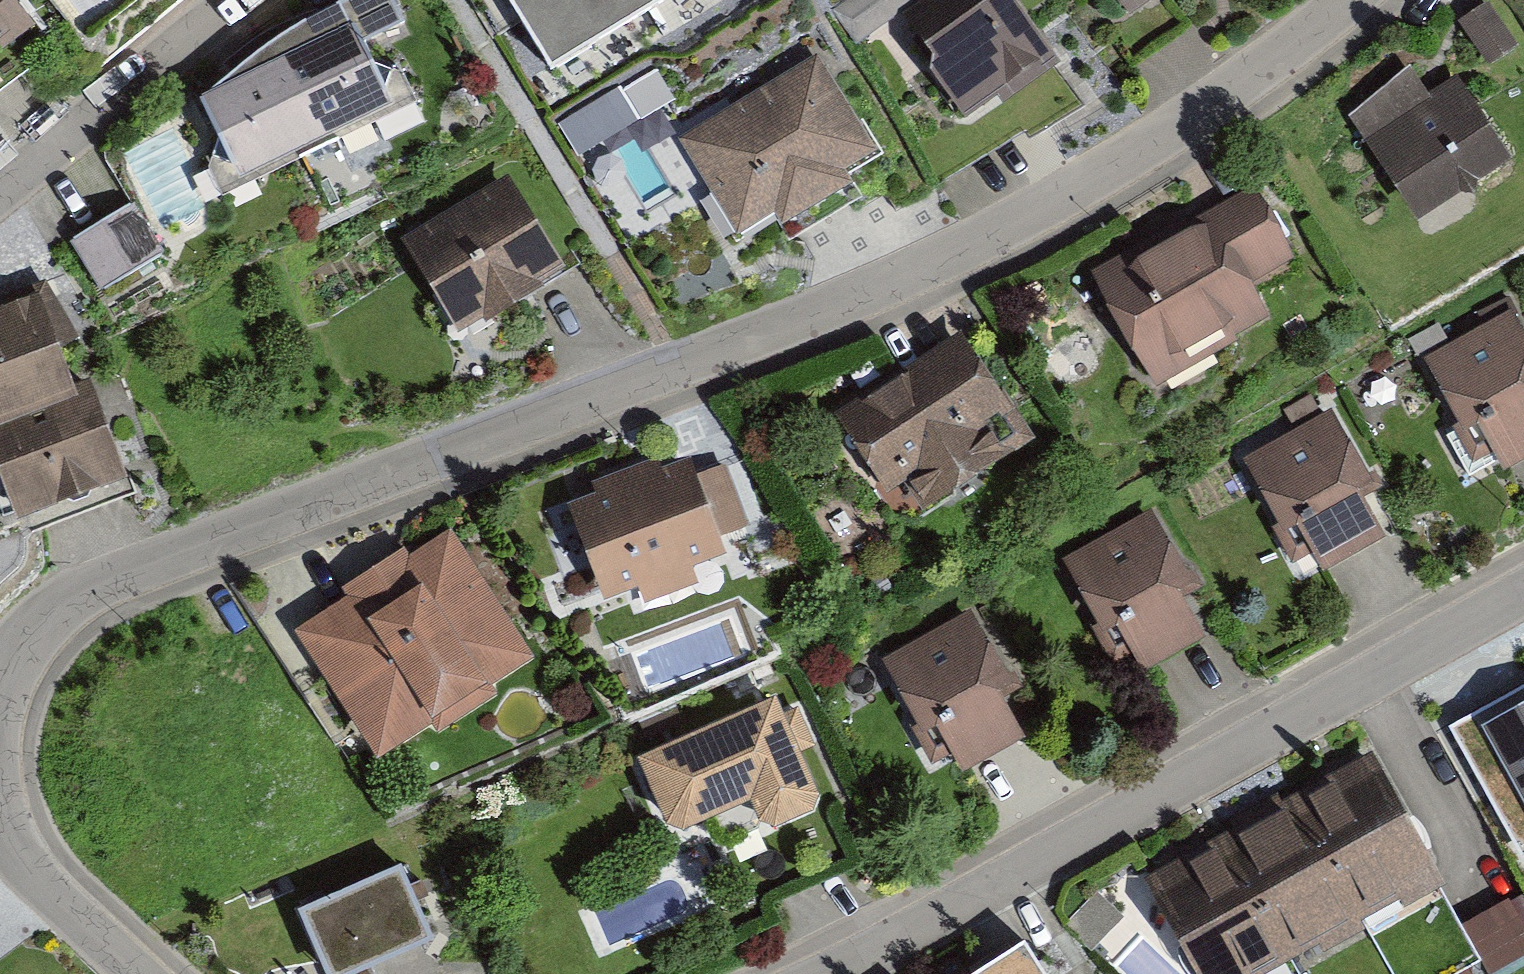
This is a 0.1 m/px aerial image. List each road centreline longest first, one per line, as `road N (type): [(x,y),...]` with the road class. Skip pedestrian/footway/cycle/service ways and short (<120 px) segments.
road 1 (residential): [(0,683),(23,643),(89,591),(874,294),(1203,118),(1354,0)]
road 2 (residential): [(1523,592),(827,973)]
road 3 (residential): [(0,189),(238,0)]
road 4 (residential): [(138,973),(31,878),(0,827)]

